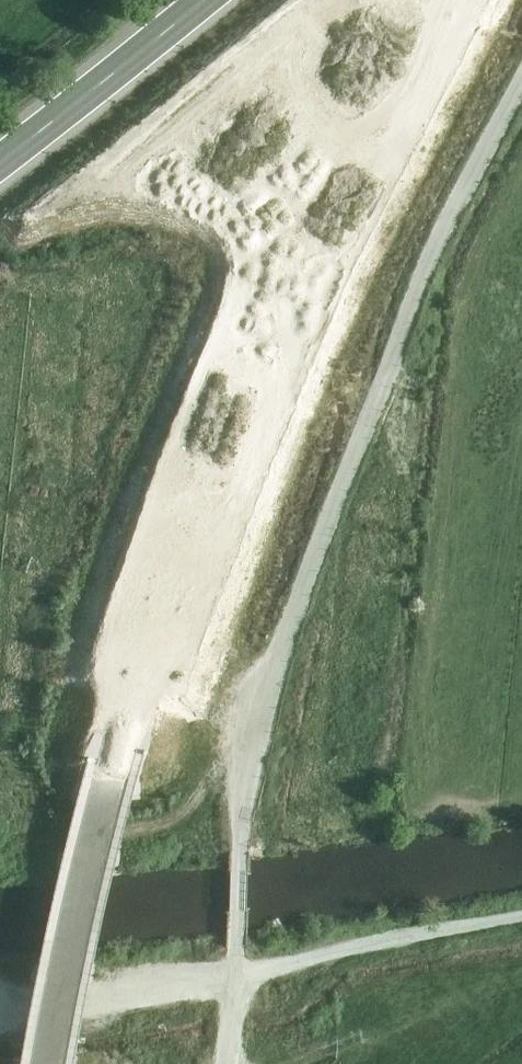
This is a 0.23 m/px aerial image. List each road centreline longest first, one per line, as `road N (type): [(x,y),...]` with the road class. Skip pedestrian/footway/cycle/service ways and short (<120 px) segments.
road 1 (track): [(521,73),(446,215),(312,549),(240,823),(227,1063)]
road 2 (primary): [(347,187),(255,394),(111,772),(46,1063)]
road 3 (unclassified): [(0,984),(237,964),(521,915)]
road 4 (secondary): [(347,187),(239,144),(168,133),(95,143),(0,179)]
road 5 (primary): [(0,163),(207,0)]
road 6 (primary): [(448,0),(347,187)]

